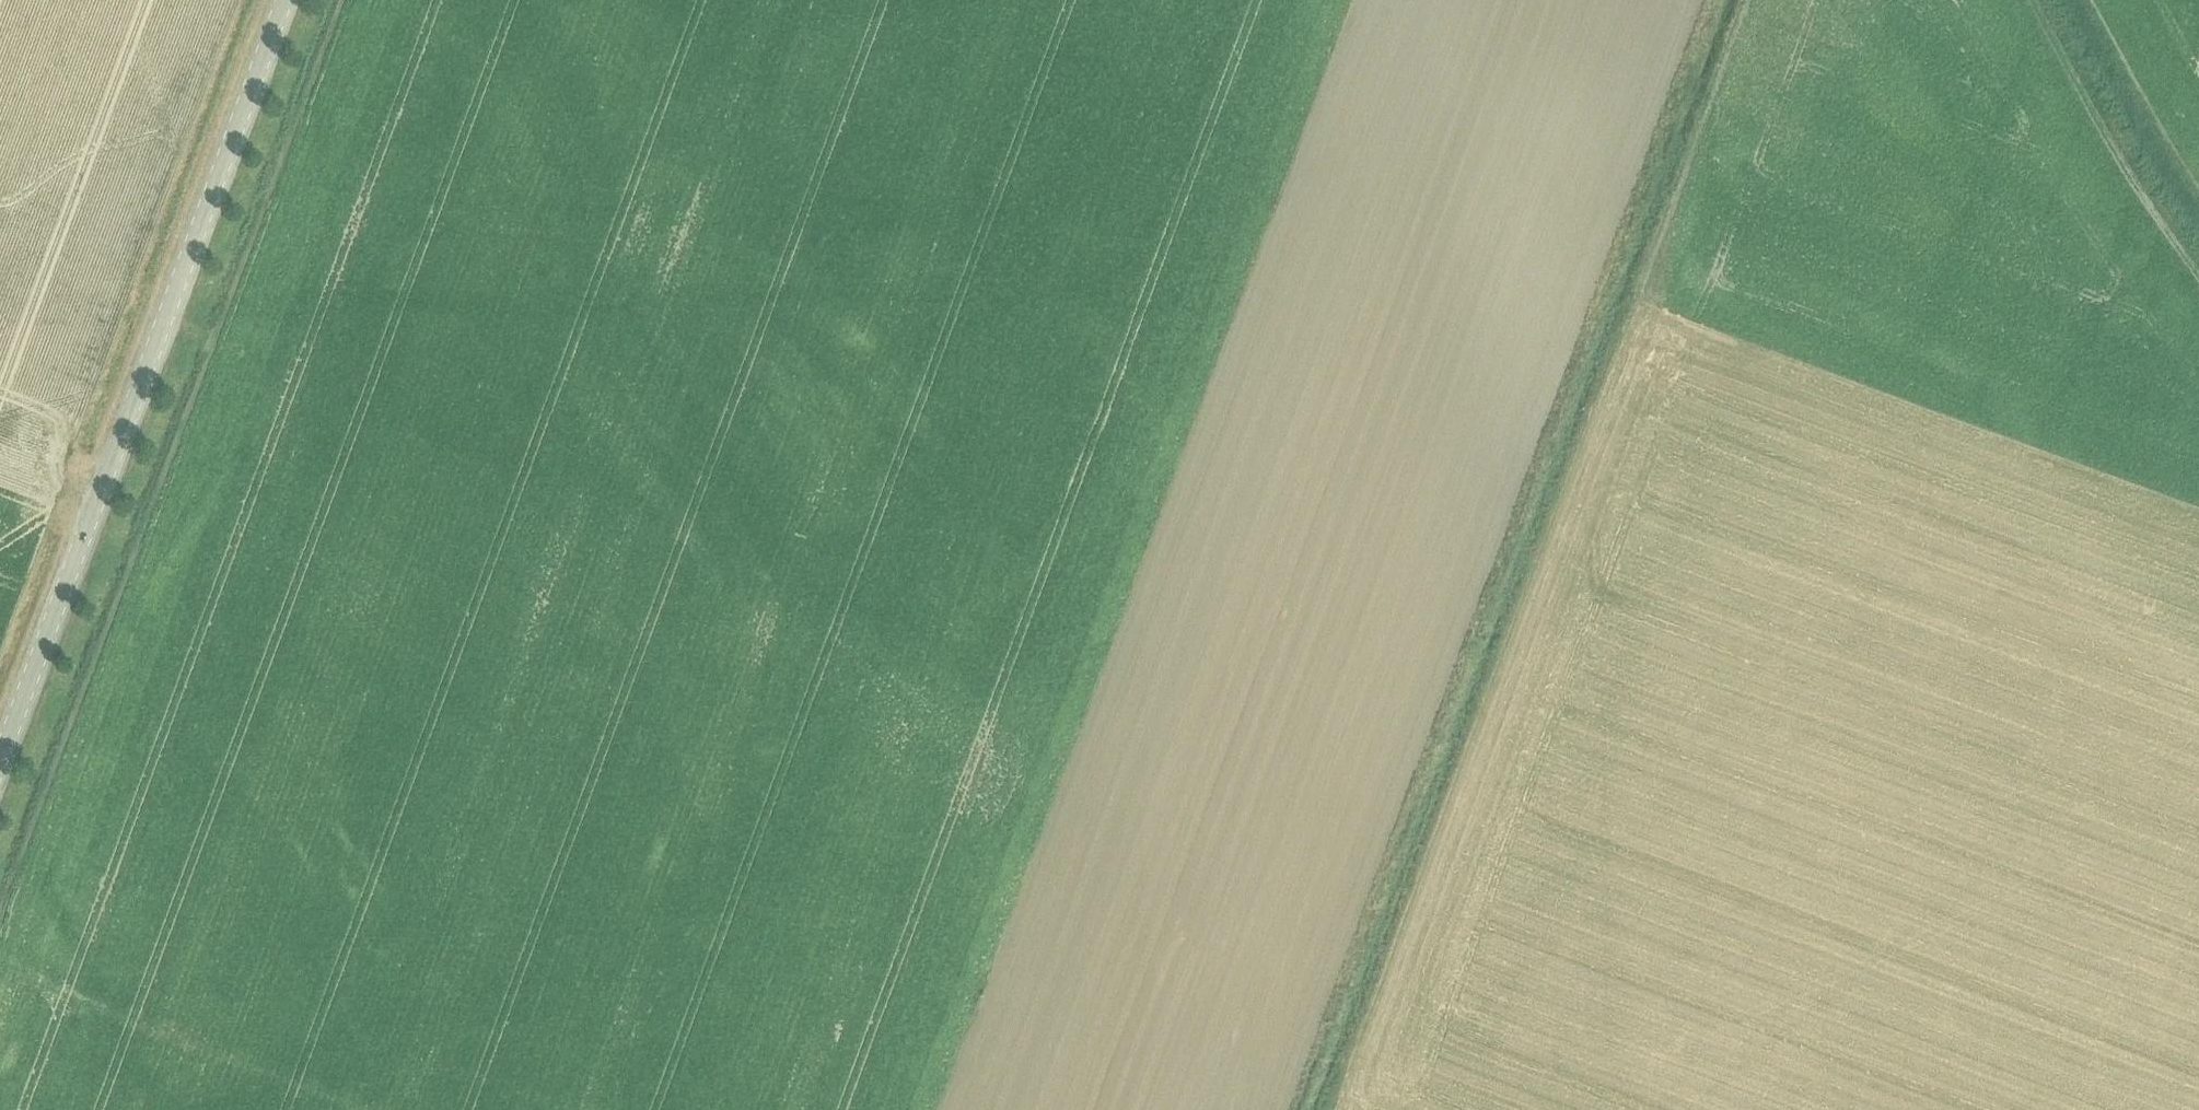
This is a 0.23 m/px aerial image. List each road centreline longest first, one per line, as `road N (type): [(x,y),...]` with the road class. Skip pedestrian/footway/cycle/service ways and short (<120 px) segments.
road 1 (tertiary): [(0,769),(289,0)]

